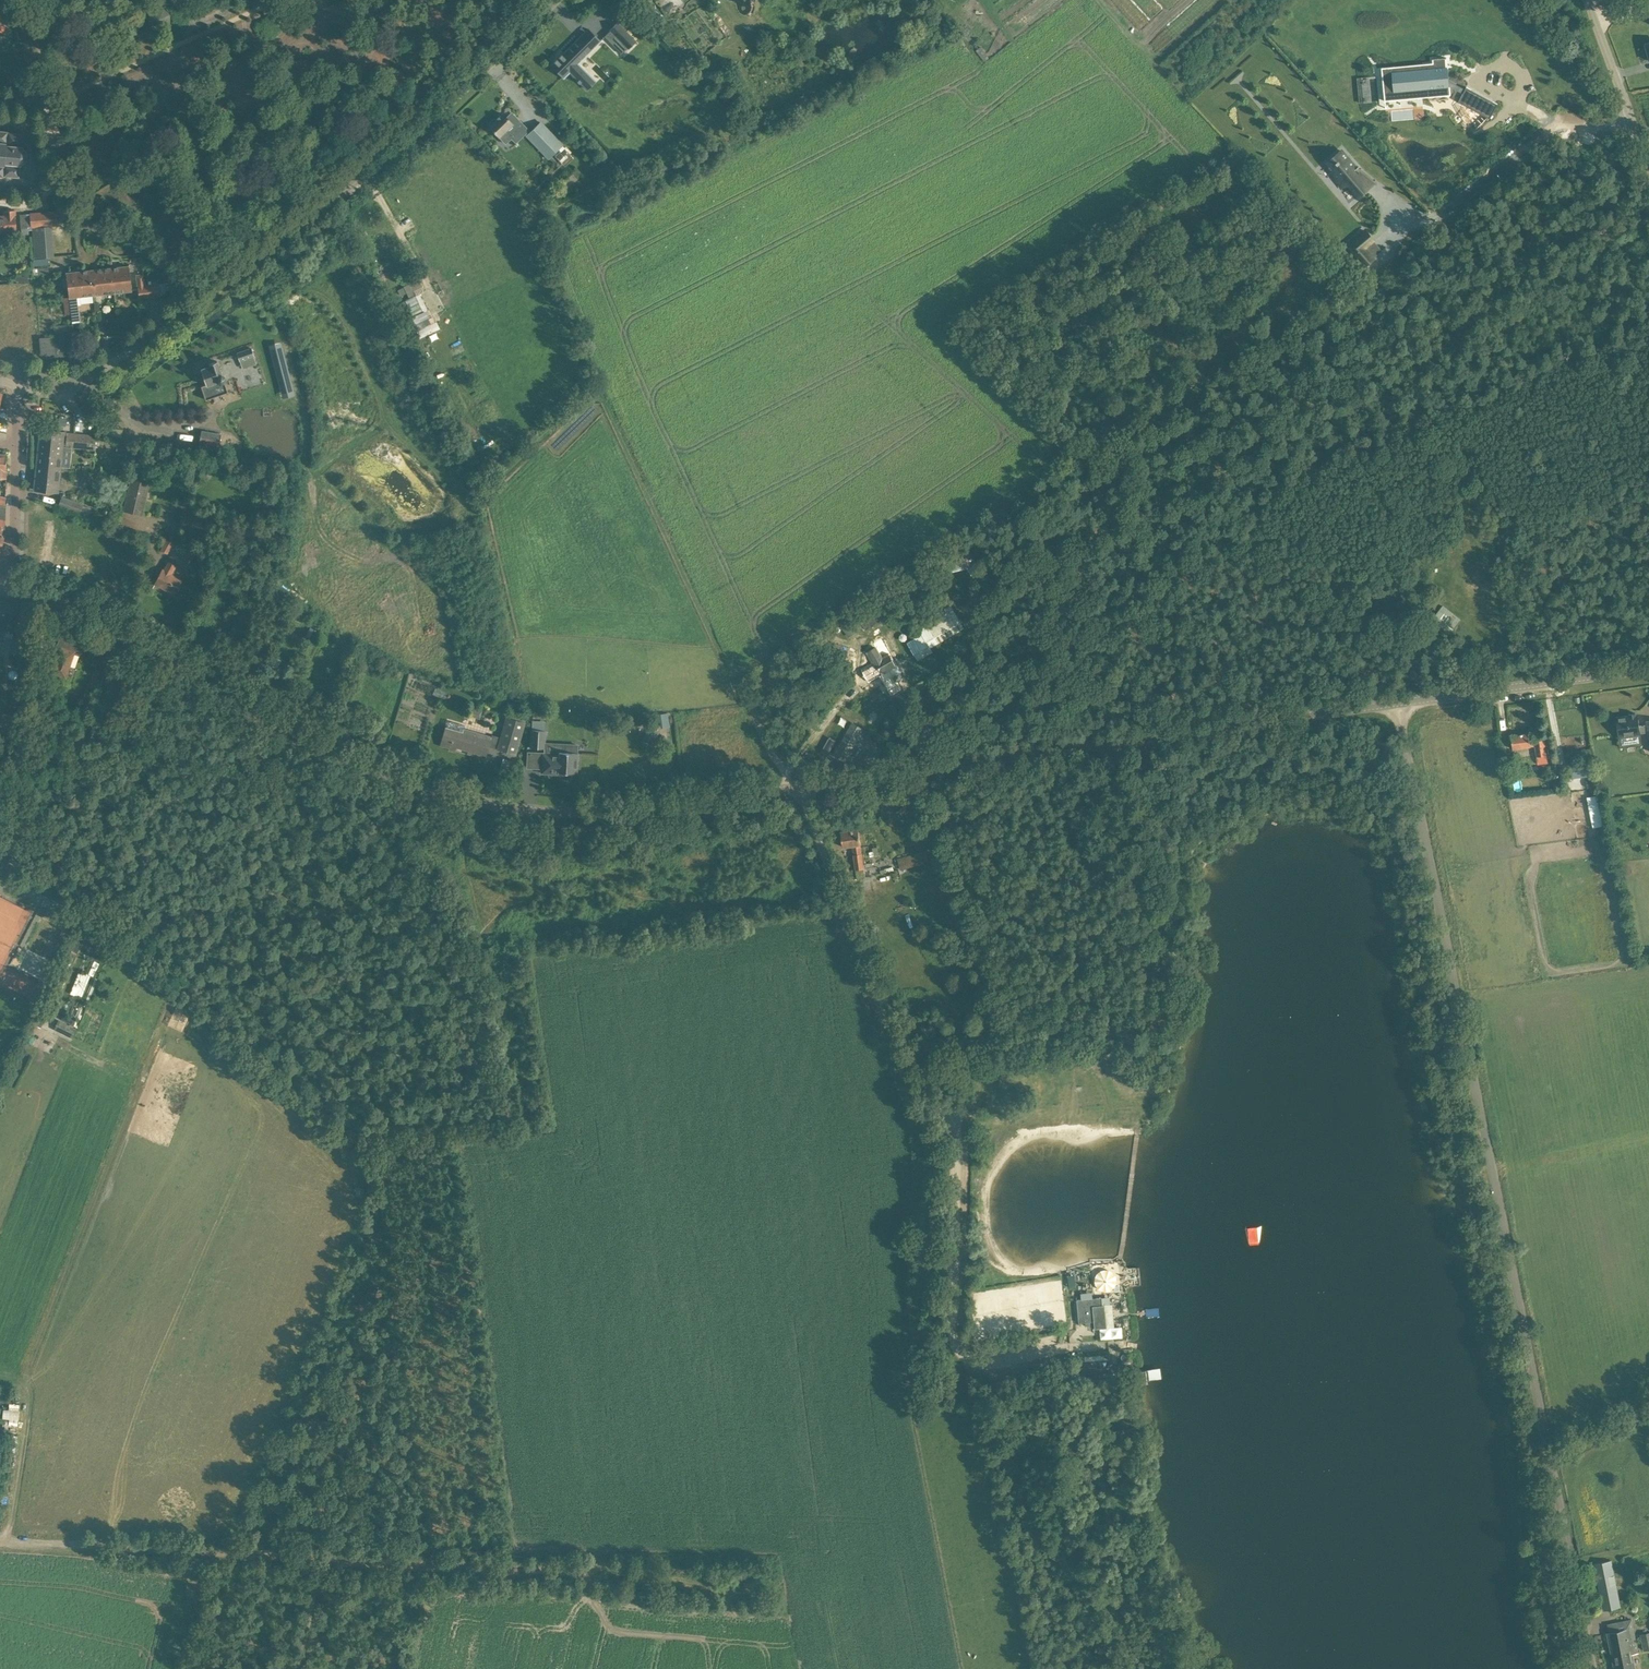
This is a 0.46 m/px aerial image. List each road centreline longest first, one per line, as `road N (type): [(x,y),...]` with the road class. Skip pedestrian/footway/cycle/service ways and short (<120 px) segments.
road 1 (unclassified): [(1589,1668),(1397,706)]
road 2 (unclassified): [(13,586),(48,592),(389,775),(436,791),(546,811),(798,785)]
road 3 (unclassified): [(1078,1347),(982,1362),(955,1341),(952,1119),(901,1043),(798,785)]
road 4 (unclassified): [(16,384),(63,392),(184,315),(336,199),(556,0)]
road 5 (unclassified): [(798,785),(1397,706)]
road 6 (track): [(775,1595),(604,1570),(341,1559)]
road 7 (track): [(322,1559),(0,1540)]
road 8 (unclassified): [(1397,706),(1648,670)]
road 9 (unclassified): [(1648,153),(1590,0)]
road 10 (residential): [(13,586),(16,444)]

